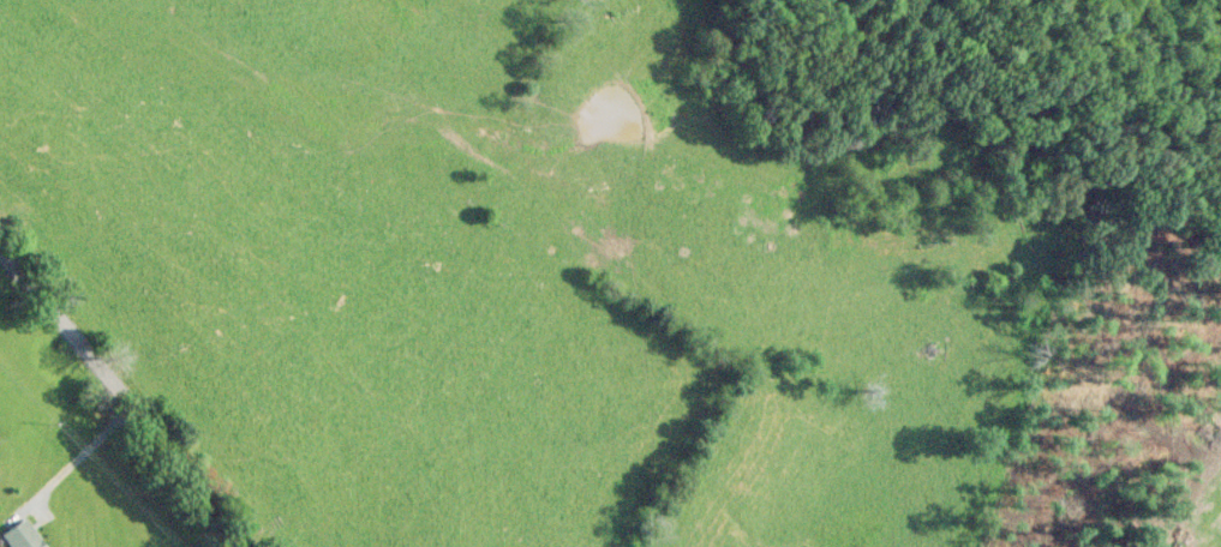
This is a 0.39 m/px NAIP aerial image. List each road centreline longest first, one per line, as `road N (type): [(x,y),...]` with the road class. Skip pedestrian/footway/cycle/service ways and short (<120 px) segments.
road 1 (residential): [(237,546),(0,254)]

